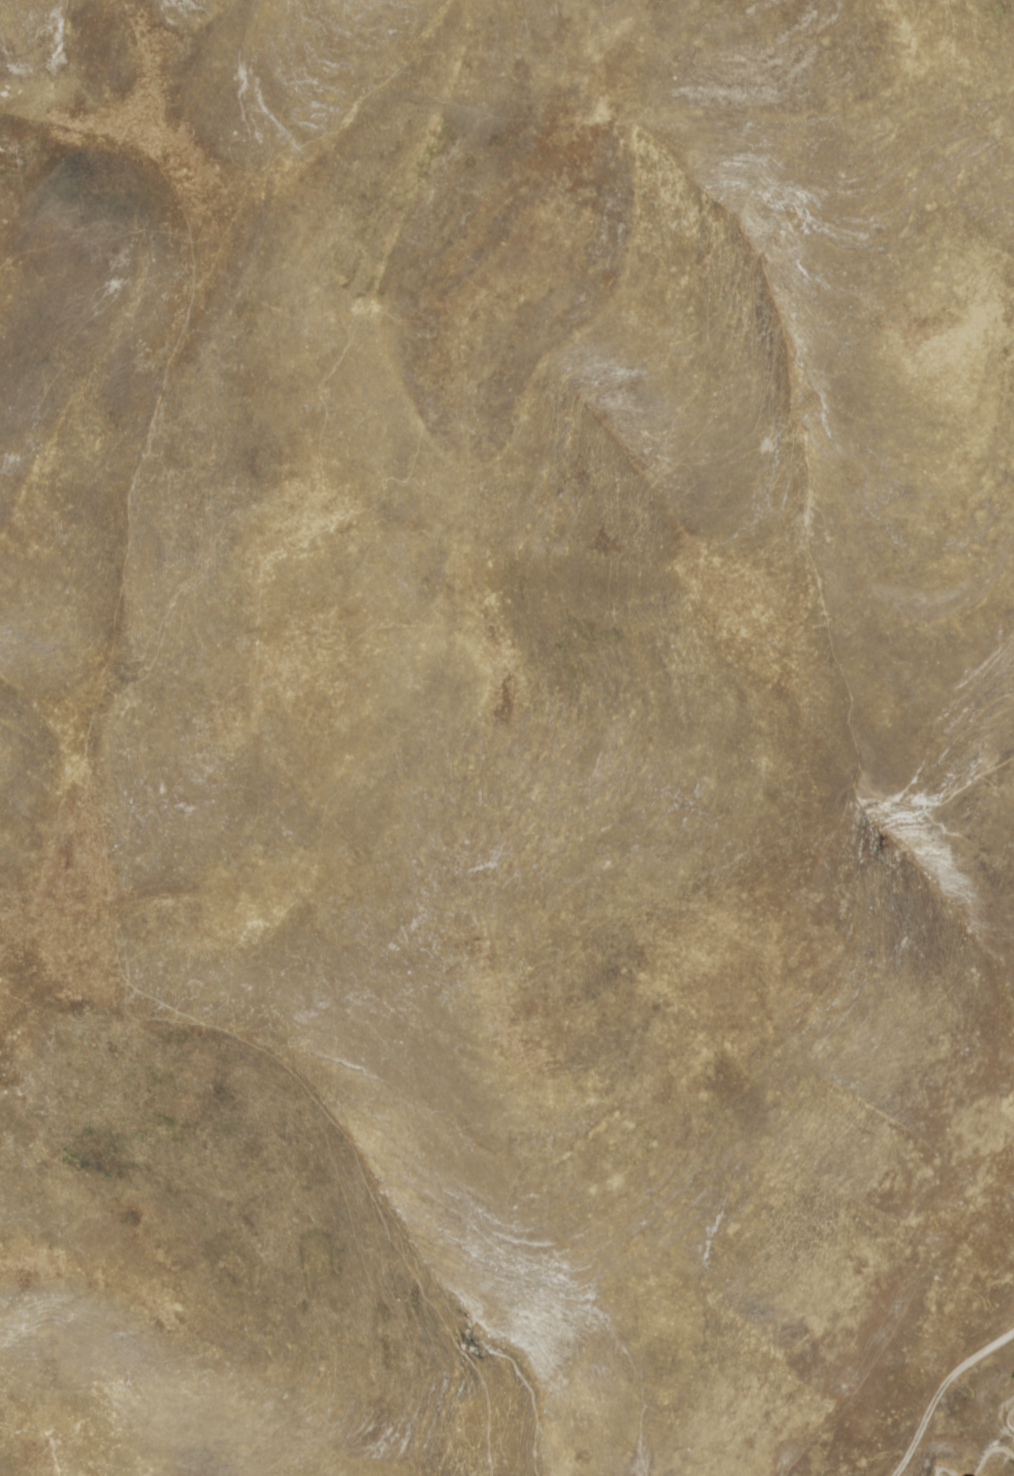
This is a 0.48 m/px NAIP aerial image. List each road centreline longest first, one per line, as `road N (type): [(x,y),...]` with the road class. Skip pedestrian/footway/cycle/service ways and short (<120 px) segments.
road 1 (residential): [(1013,1329),(950,1380),(893,1475)]

